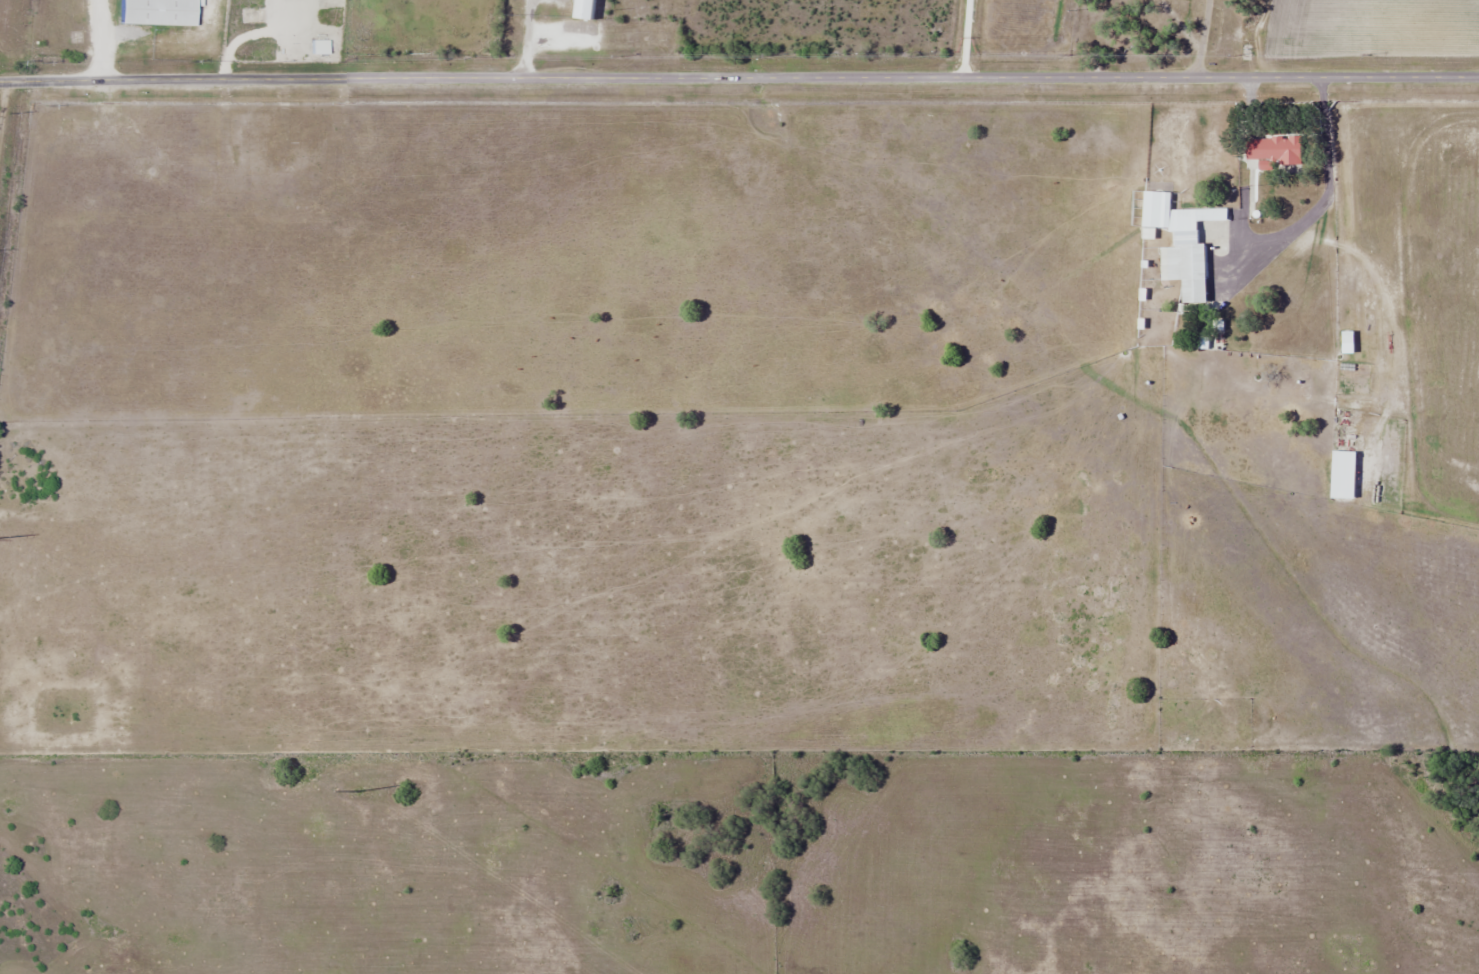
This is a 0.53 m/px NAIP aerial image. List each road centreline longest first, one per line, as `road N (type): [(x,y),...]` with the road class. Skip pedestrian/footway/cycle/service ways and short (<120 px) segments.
road 1 (tertiary): [(0,81),(1478,77)]

